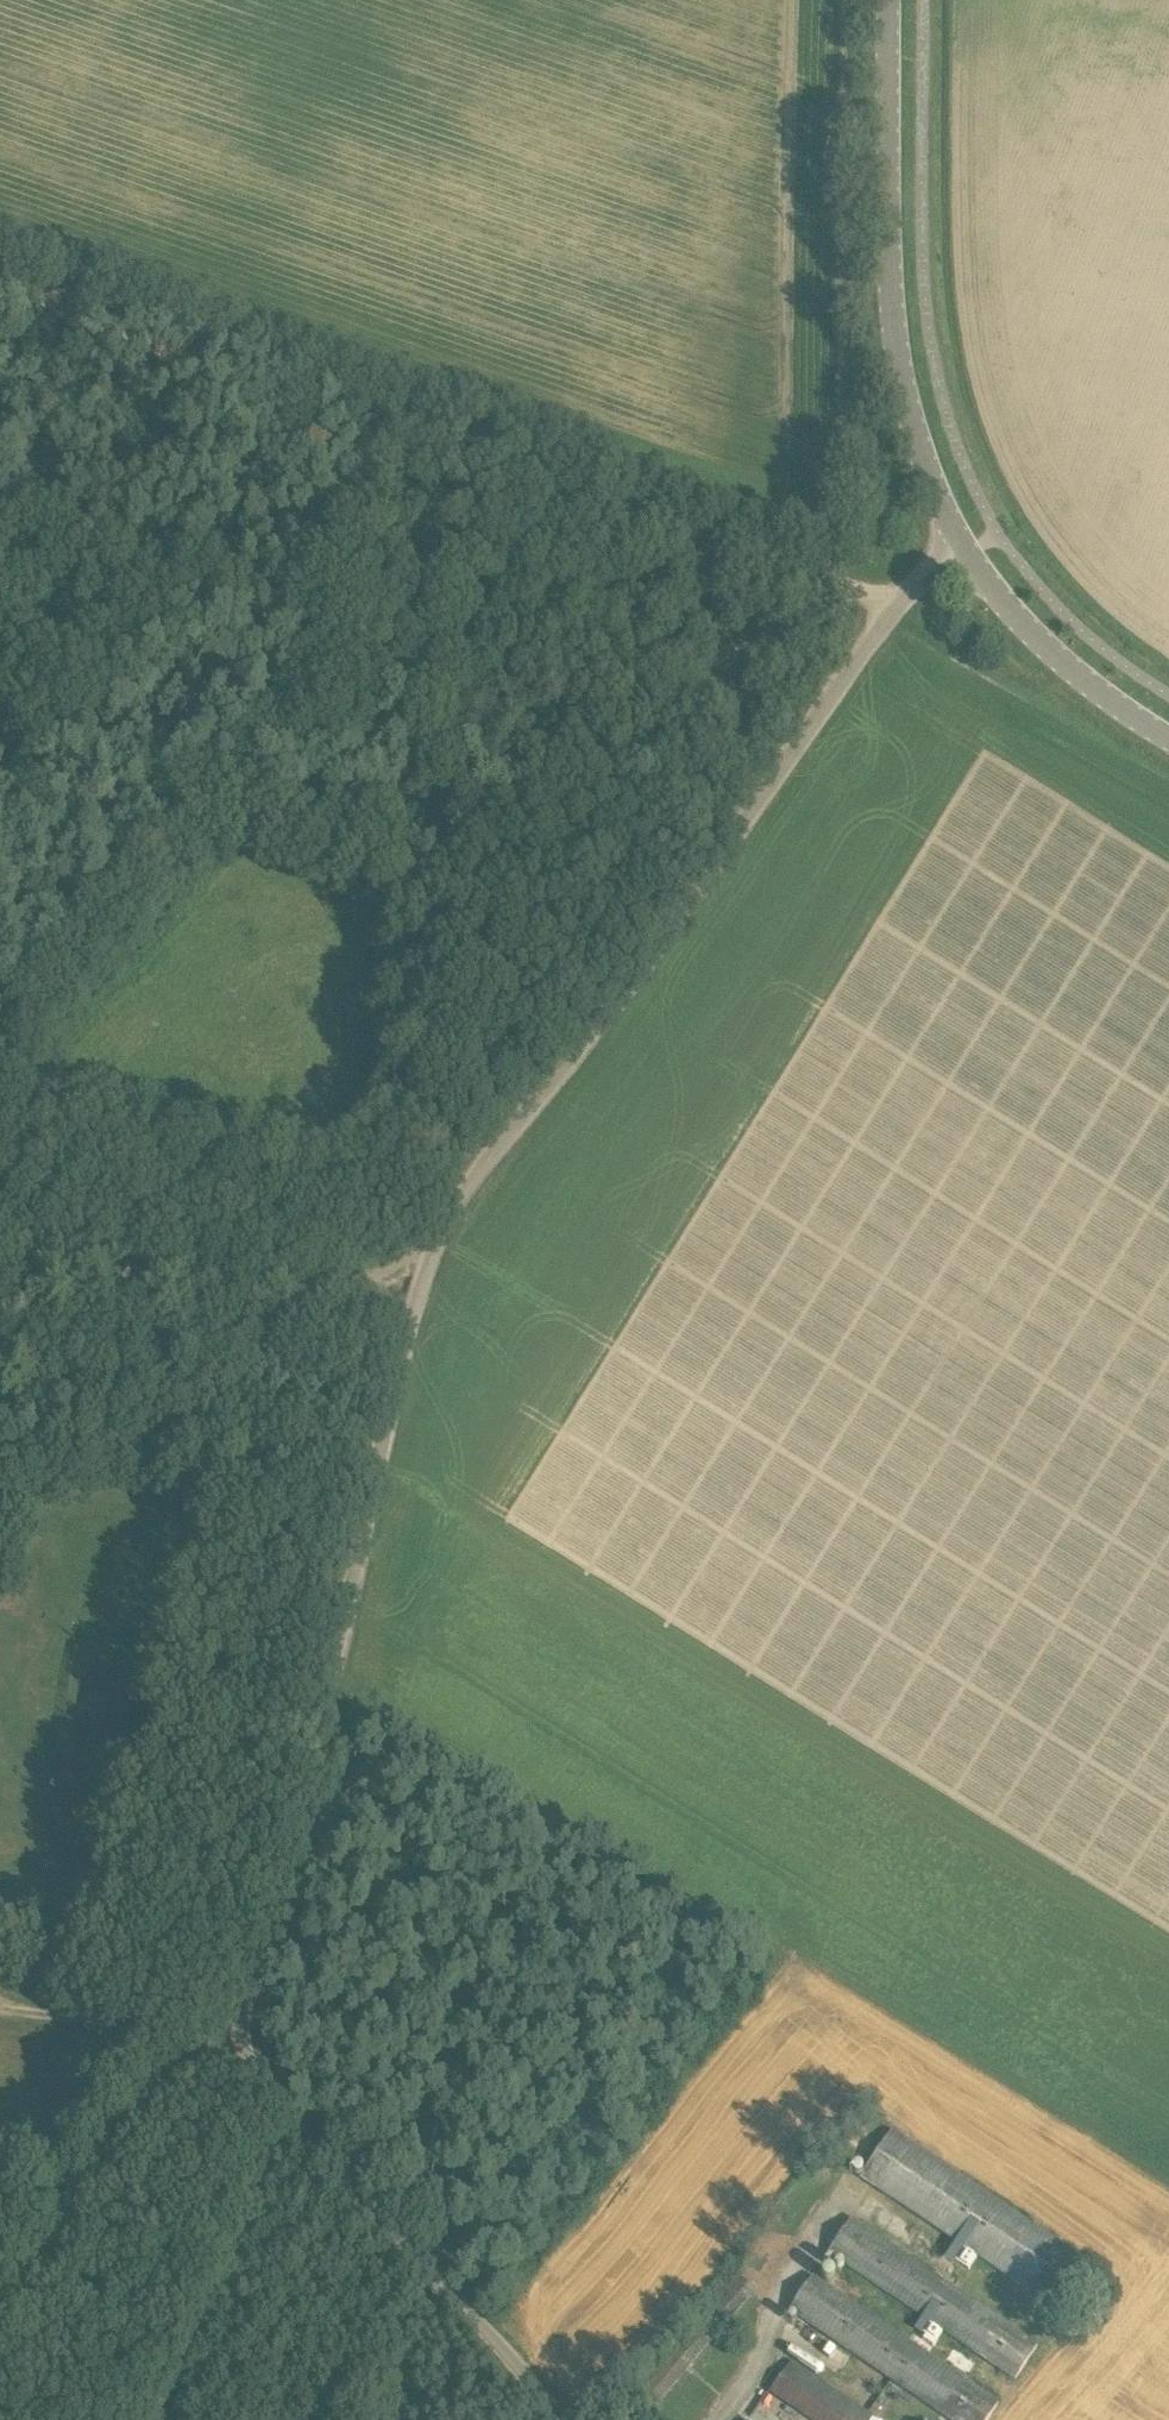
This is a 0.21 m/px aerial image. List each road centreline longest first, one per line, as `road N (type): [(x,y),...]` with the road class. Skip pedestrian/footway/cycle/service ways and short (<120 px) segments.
road 1 (unclassified): [(420,1267),(897,606),(971,560)]
road 2 (unclassified): [(208,2067),(248,2009),(274,1934),(420,1267)]
road 3 (track): [(592,500),(370,620),(193,801),(0,1023)]
road 4 (track): [(592,500),(0,289)]
road 5 (tertiary): [(971,560),(914,440),(894,343),(885,0)]
road 6 (unclassified): [(558,2419),(208,2067)]
road 7 (unclassified): [(420,1267),(327,1289),(220,1289),(0,1239)]
road 8 (unclassified): [(0,2408),(159,2136),(208,2067)]
road 9 (track): [(897,606),(592,500)]
road 10 (tertiary): [(1168,747),(1026,638),(971,560)]
road 11 (track): [(855,587),(742,650),(725,675),(729,700),(777,773)]

